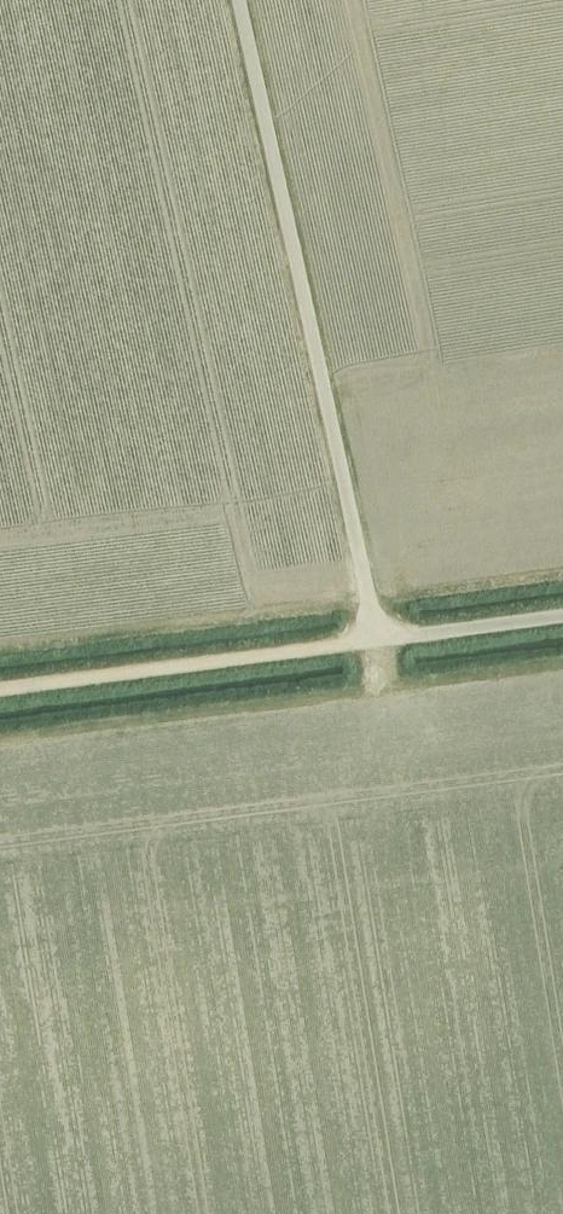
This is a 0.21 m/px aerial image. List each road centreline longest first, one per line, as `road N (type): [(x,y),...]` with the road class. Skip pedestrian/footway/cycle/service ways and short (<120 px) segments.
road 1 (track): [(376,640),(237,0)]
road 2 (track): [(0,690),(376,640)]
road 3 (track): [(0,634),(365,588)]
road 4 (unclassified): [(376,640),(562,616)]

